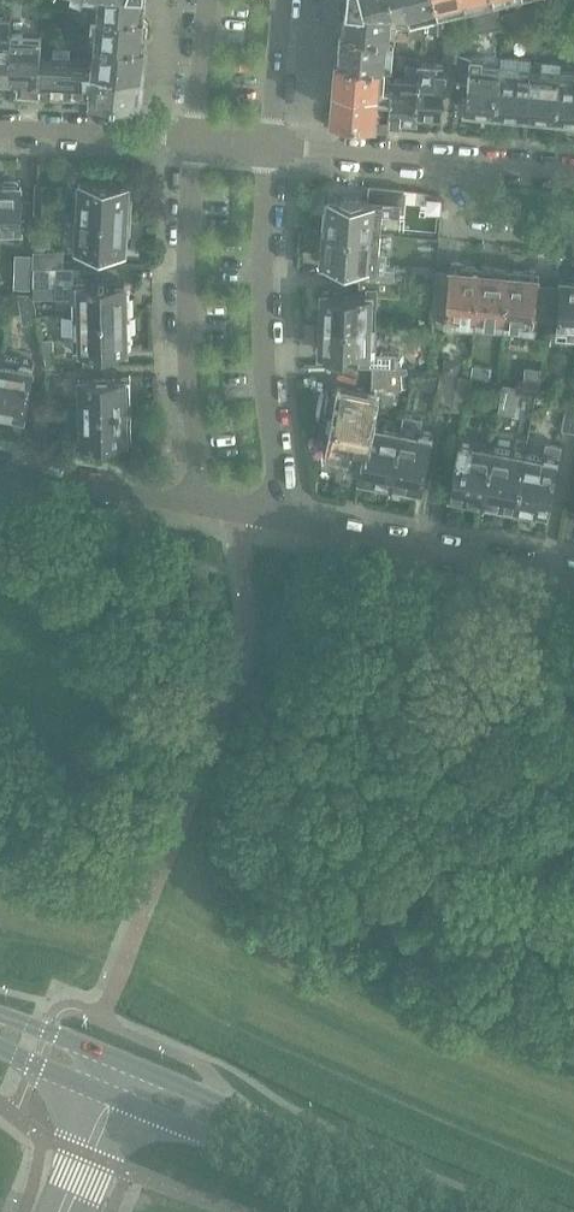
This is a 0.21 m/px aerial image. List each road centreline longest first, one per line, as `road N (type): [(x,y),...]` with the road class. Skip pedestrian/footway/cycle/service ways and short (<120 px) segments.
road 1 (residential): [(280,524),(262,336),(270,148)]
road 2 (residential): [(197,138),(188,337),(202,507)]
road 3 (tertiary): [(441,1211),(119,1079)]
road 4 (residential): [(573,576),(280,524)]
road 5 (residential): [(202,507),(0,468)]
road 6 (residential): [(0,130),(197,138)]
road 7 (residential): [(270,148),(450,164)]
road 8 (residential): [(270,148),(284,0)]
road 9 (residential): [(450,164),(486,211),(573,219)]
road 10 (unclassified): [(64,1211),(119,1079)]
road 11 (residential): [(207,0),(197,138)]
road 12 (tertiary): [(119,1079),(0,1028)]
road 13 (residential): [(450,164),(573,174)]

